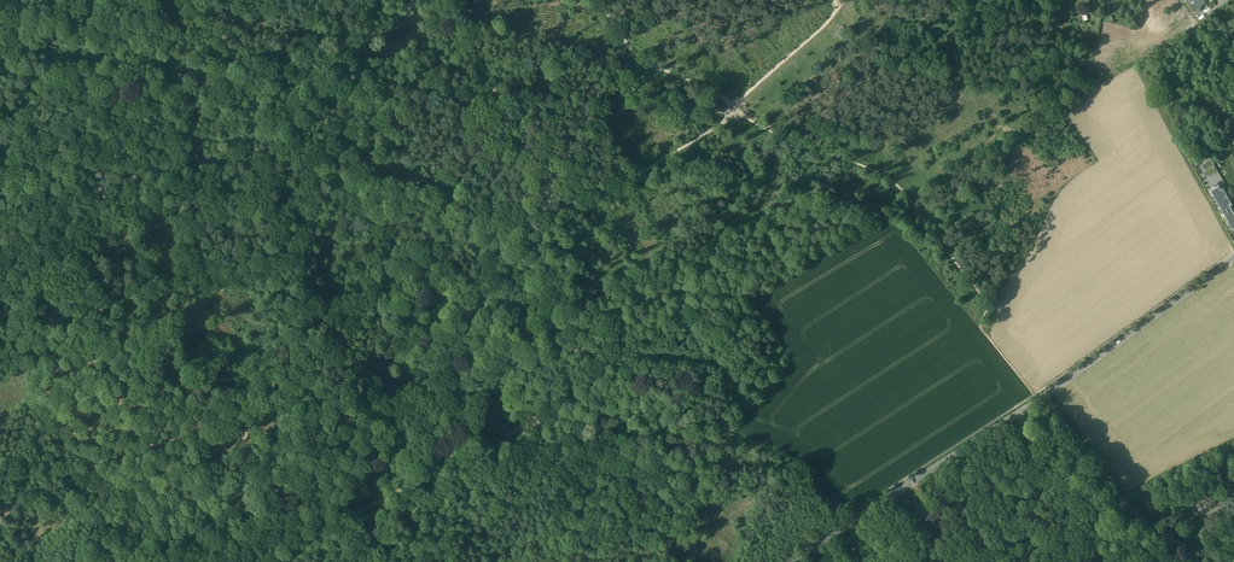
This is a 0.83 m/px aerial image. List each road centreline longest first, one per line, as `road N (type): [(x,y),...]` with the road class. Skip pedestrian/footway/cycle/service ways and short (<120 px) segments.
road 1 (residential): [(1233,257),(1041,399),(787,561)]
road 2 (track): [(736,106),(769,131),(879,172),(910,199)]
road 3 (track): [(603,0),(628,48),(736,106)]
road 4 (track): [(736,106),(846,0)]

